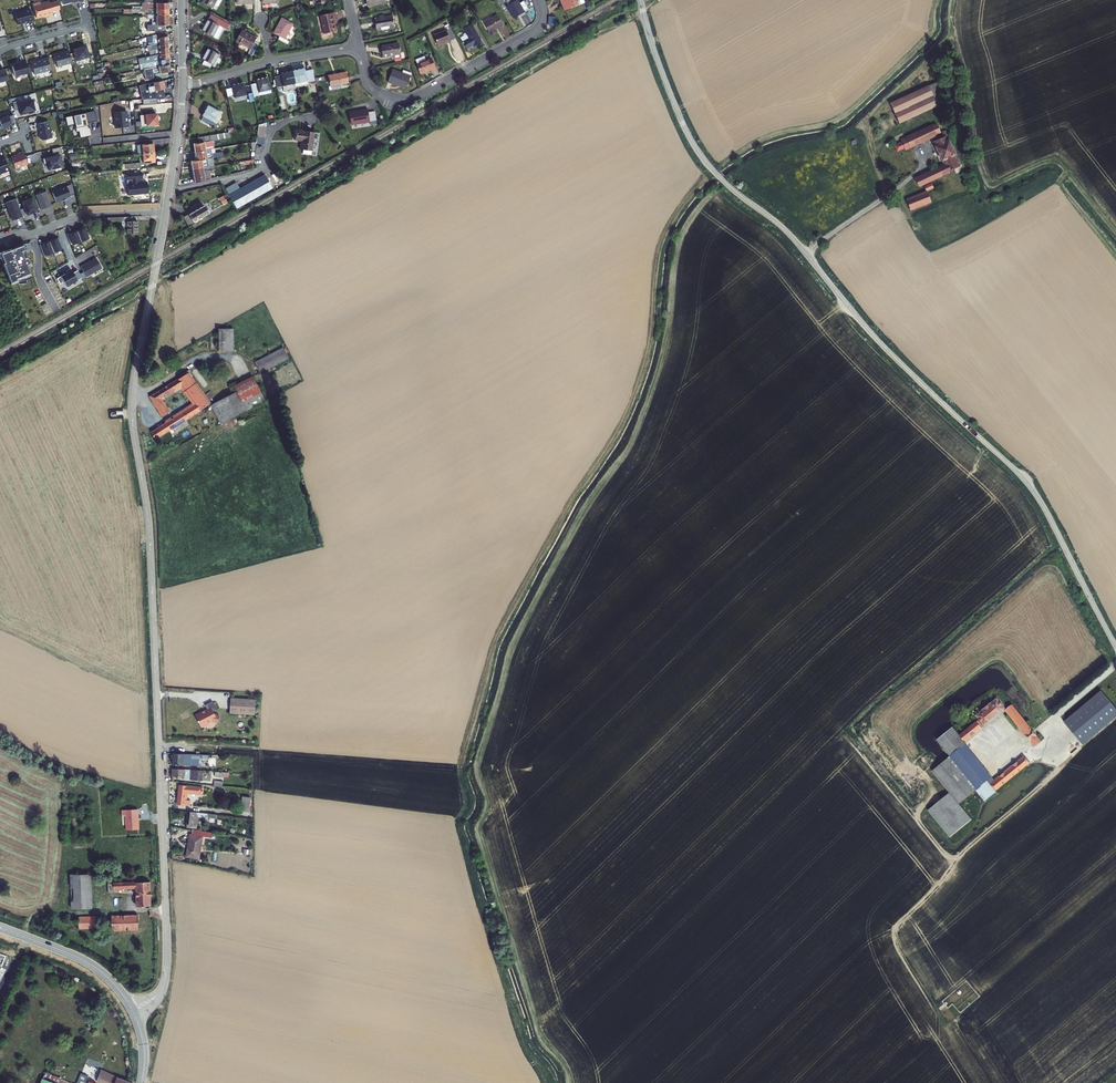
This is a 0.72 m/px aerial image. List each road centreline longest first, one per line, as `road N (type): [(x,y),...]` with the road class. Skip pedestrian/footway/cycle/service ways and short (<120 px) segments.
road 1 (tertiary): [(166,212),(132,402),(149,532),(166,965),(160,993),(132,1010)]
road 2 (unclassified): [(642,9),(701,155),(789,234),(883,347),(1027,483),(1115,647)]
road 3 (track): [(1115,664),(1053,719),(1057,773),(956,860),(895,928),(937,1011)]
road 4 (residential): [(360,47),(371,86),(410,100),(532,32),(539,0)]
road 5 (residential): [(169,190),(258,171),(274,130),(306,116)]
road 6 (tertiary): [(0,927),(88,963),(132,1010)]
road 7 (residential): [(29,233),(79,216),(166,212)]

